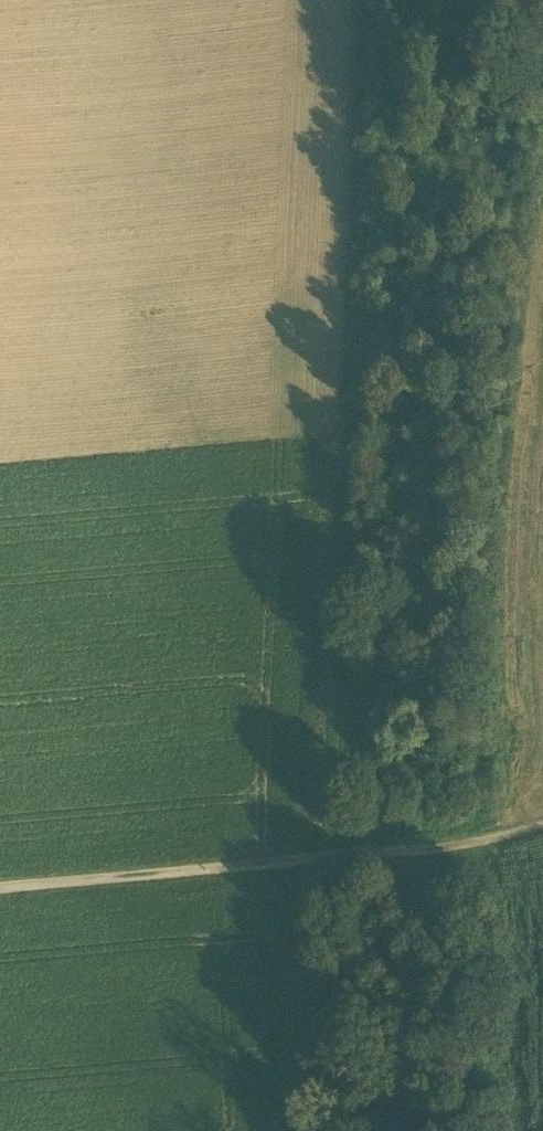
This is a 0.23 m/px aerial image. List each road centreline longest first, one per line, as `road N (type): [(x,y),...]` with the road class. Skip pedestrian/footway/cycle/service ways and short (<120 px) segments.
road 1 (track): [(0,887),(408,852),(542,816)]
road 2 (track): [(300,1130),(280,862)]

